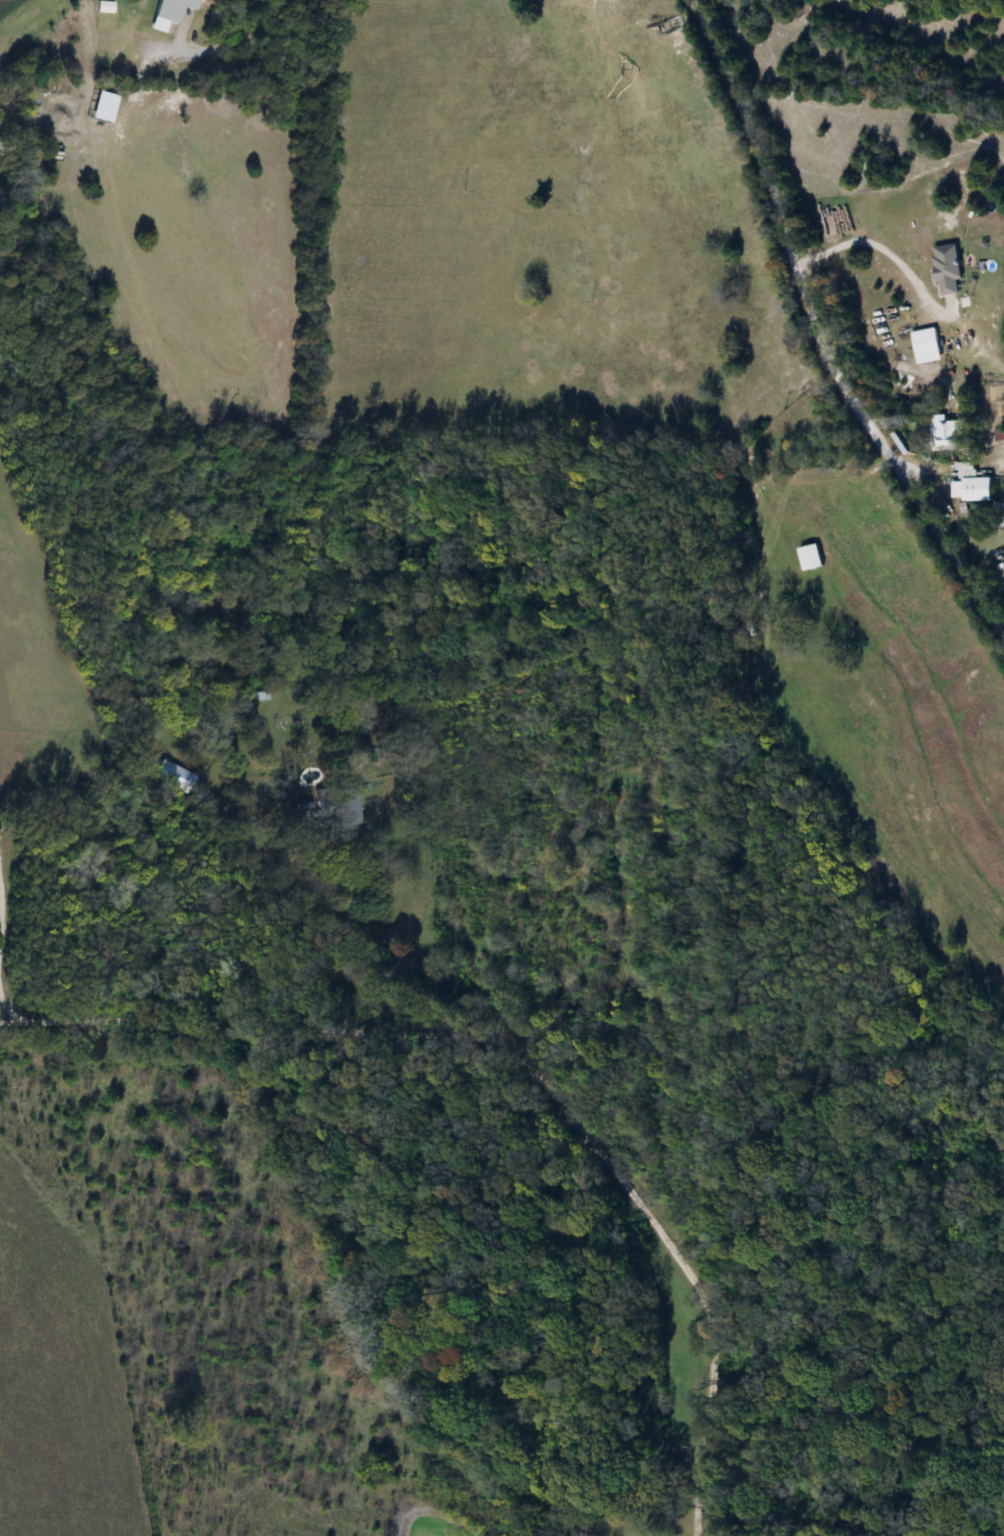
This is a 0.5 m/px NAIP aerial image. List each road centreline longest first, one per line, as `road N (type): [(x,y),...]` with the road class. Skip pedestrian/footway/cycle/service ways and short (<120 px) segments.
road 1 (residential): [(1003,638),(836,376),(731,90),(689,0)]

